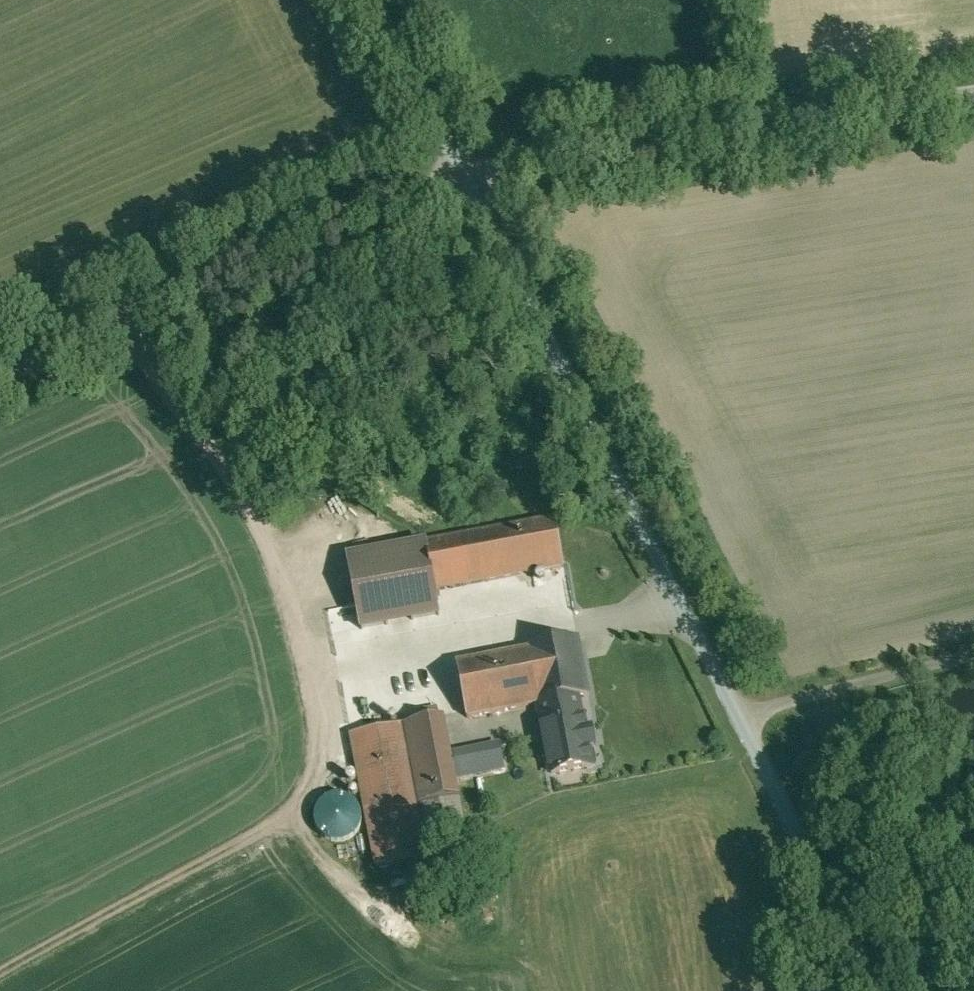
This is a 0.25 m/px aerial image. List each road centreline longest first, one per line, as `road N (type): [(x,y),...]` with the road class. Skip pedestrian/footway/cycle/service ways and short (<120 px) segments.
road 1 (residential): [(882,990),(462,172)]
road 2 (track): [(687,605),(617,622),(474,627),(383,654),(340,694),(324,761),(291,818),(0,980)]
road 3 (unclassified): [(973,94),(462,172)]
road 4 (unclassified): [(462,172),(269,249),(0,377)]
road 5 (unclassified): [(375,0),(462,172)]

